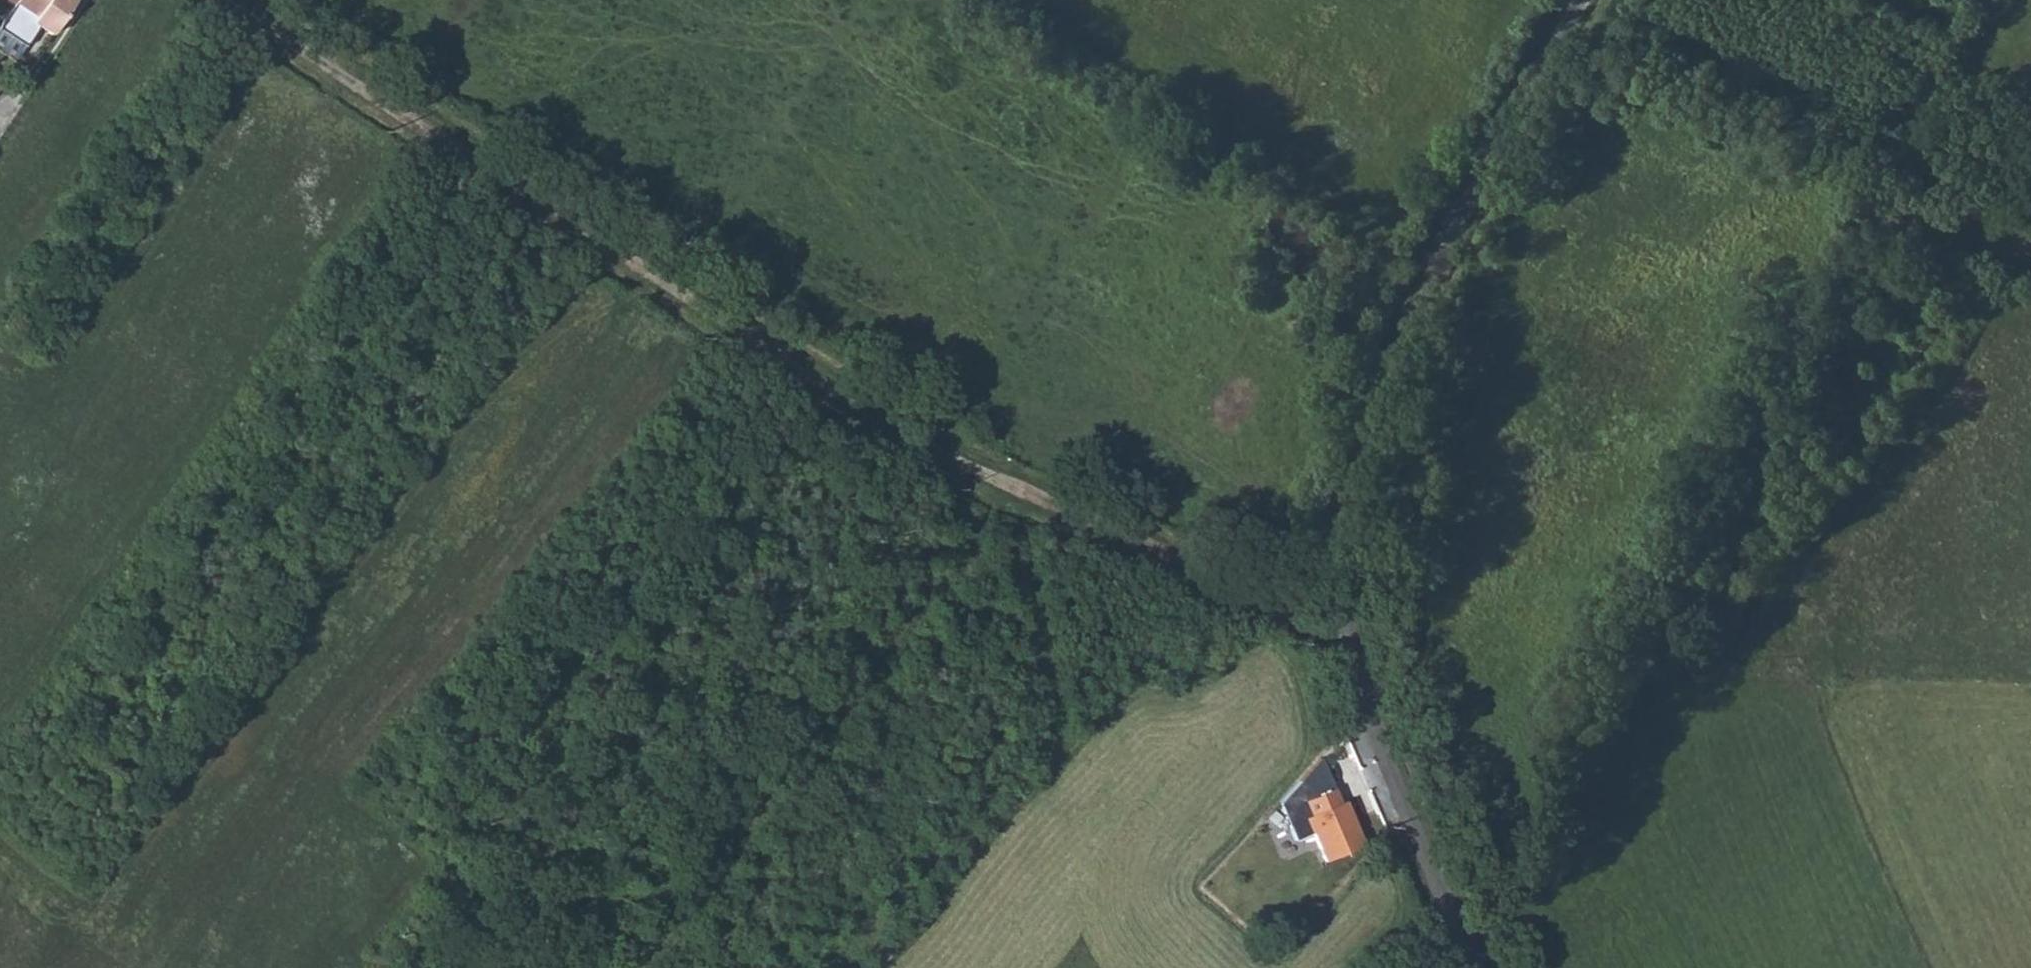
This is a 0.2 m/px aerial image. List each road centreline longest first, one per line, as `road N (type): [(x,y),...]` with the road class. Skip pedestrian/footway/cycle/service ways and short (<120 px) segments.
road 1 (unclassified): [(1471,967),(1351,658),(1339,623),(1342,581),(1425,295),(1582,0)]

